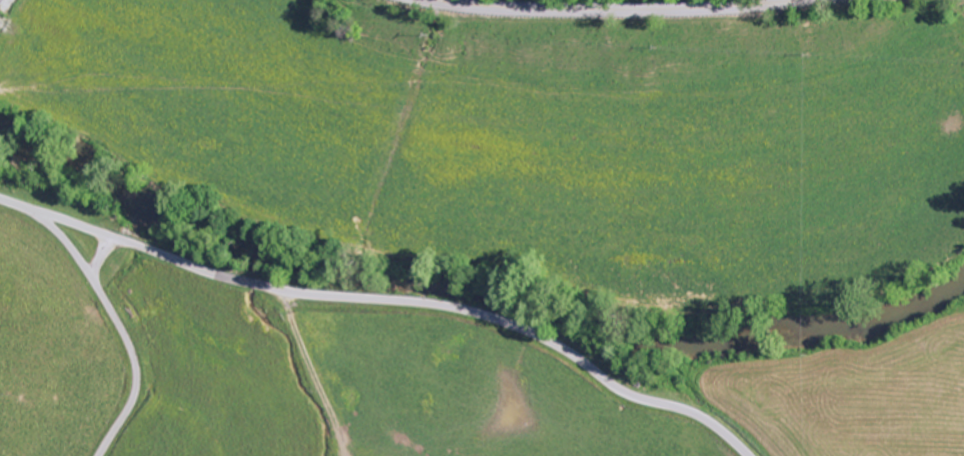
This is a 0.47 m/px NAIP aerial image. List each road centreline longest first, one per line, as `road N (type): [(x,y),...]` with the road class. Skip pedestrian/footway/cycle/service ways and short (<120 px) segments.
road 1 (tertiary): [(749,455),(697,414),(628,392),(501,321),(443,305),(232,278),(0,198)]
road 2 (secondary): [(783,0),(660,8),(449,0)]
road 3 (residential): [(100,455),(135,395),(134,352),(76,251),(32,209)]

